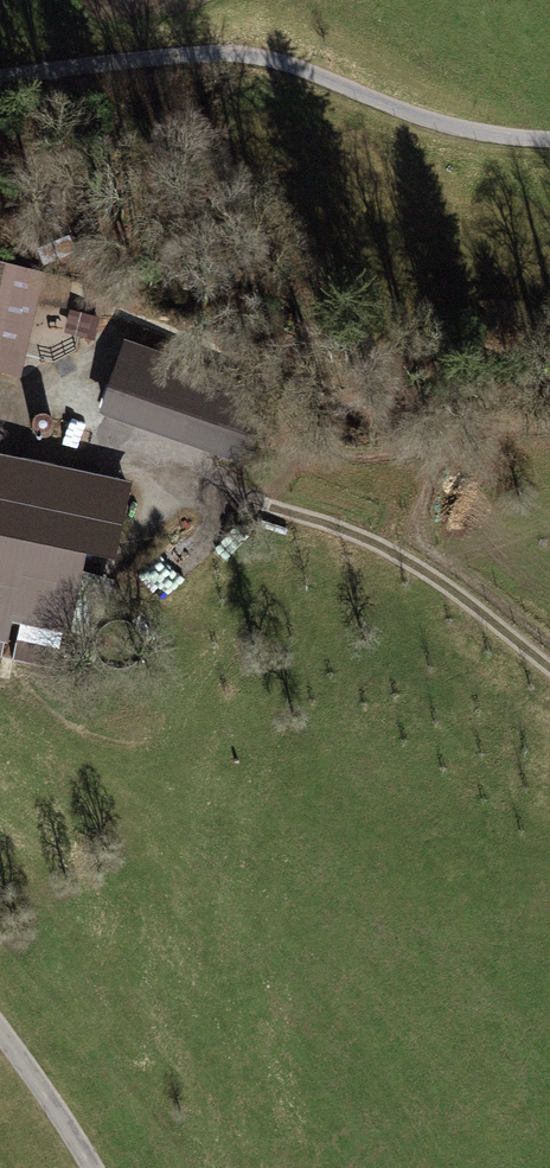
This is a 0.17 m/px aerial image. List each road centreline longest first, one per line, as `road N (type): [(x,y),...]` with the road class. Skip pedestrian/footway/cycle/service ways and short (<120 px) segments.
road 1 (track): [(0,454),(118,467),(363,532),(549,669)]
road 2 (unclassified): [(549,140),(432,122),(297,66),(225,52),(71,64),(0,80)]
road 3 (unclassified): [(113,1167),(0,1019)]

